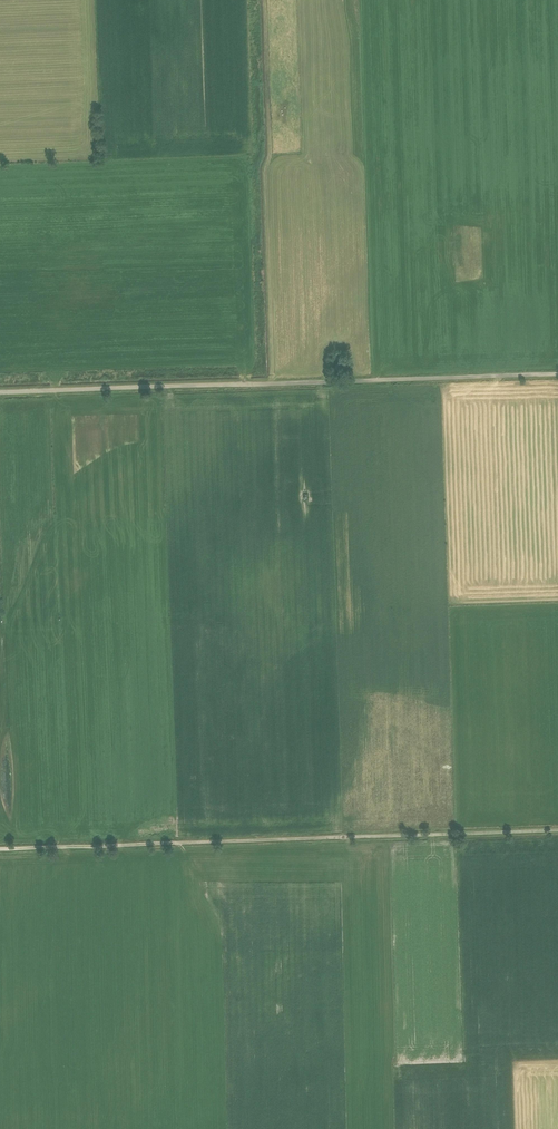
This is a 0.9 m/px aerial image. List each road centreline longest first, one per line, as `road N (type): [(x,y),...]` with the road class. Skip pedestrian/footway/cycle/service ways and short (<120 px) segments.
road 1 (track): [(557,830),(0,849)]
road 2 (track): [(0,393),(557,374)]

